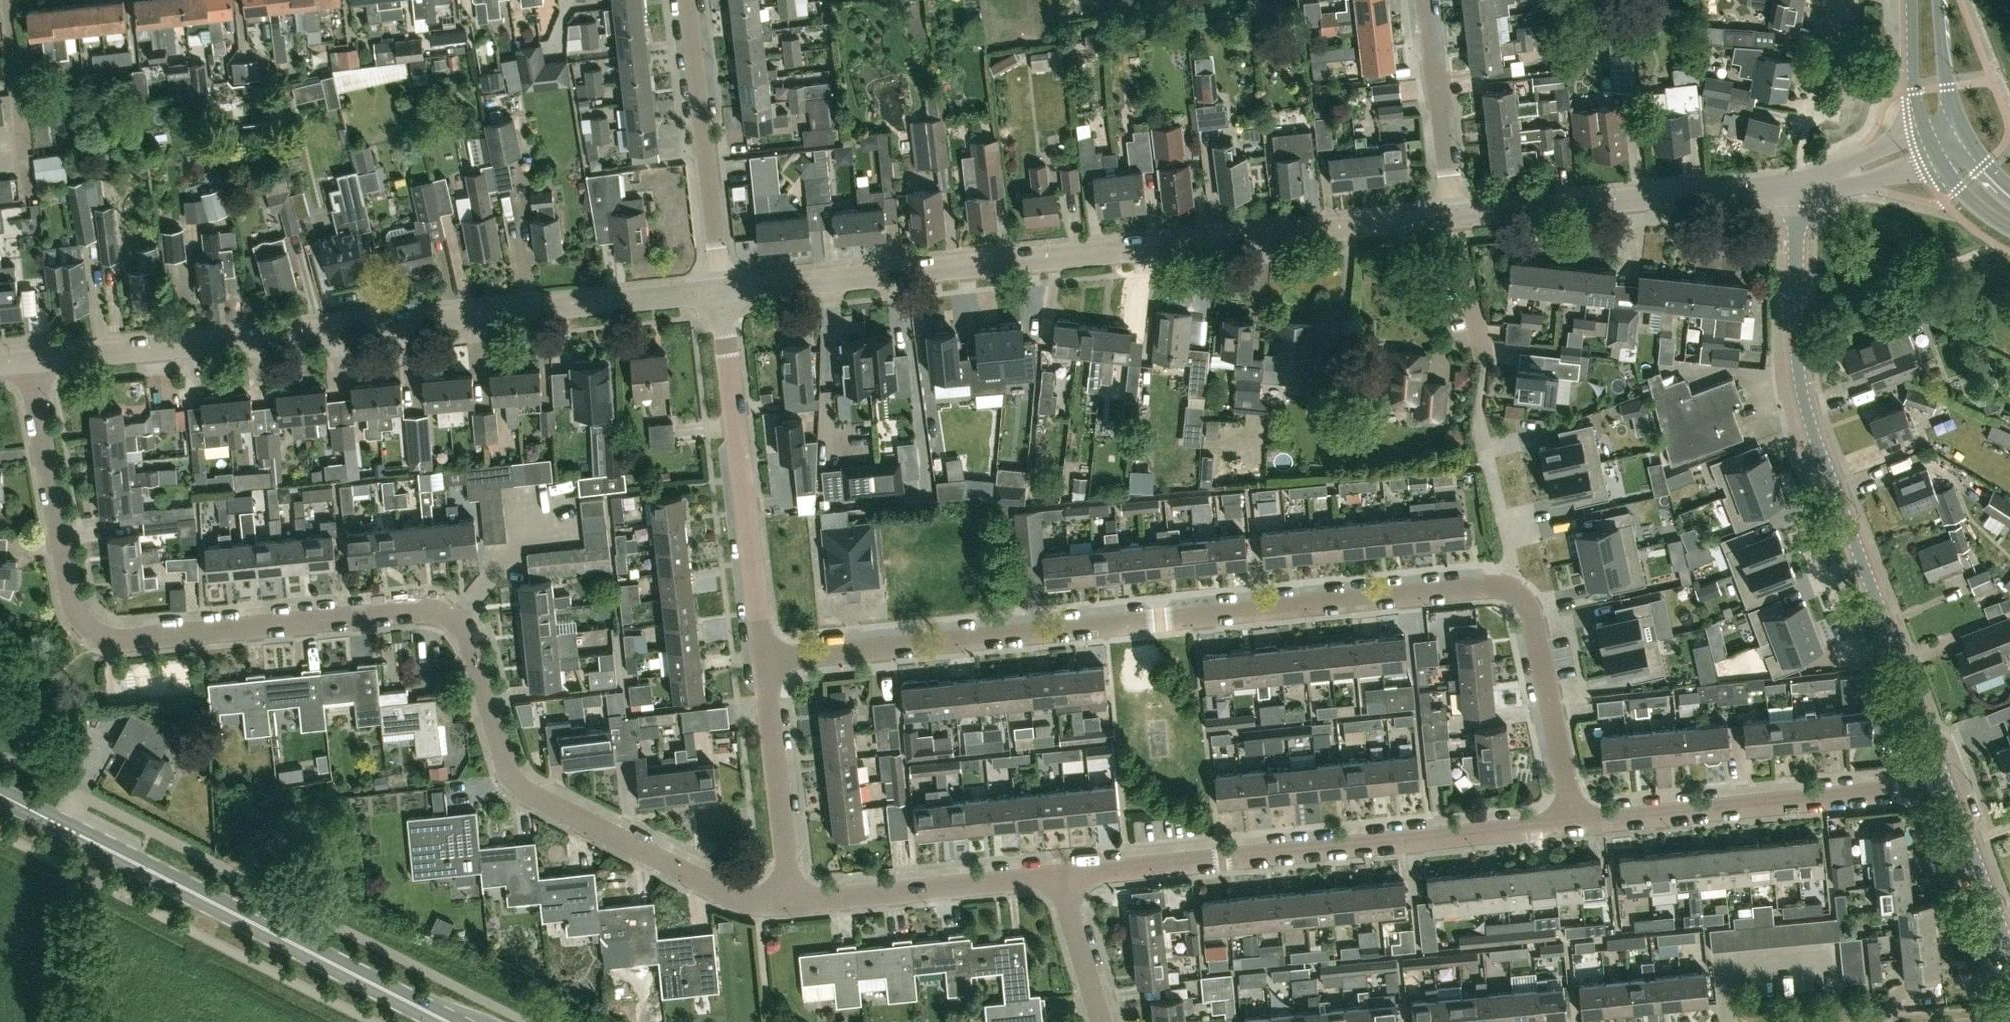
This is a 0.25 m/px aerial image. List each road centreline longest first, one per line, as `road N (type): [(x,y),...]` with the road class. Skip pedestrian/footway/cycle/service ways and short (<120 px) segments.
road 1 (residential): [(790,903),(732,897),(524,789),(505,763),(467,633),(440,611),(127,641),(89,629),(71,602),(27,361)]
road 2 (residential): [(1509,589),(763,659)]
road 3 (residential): [(721,289),(1453,219)]
road 4 (residential): [(27,361),(721,289)]
road 5 (residential): [(1946,779),(1804,400),(1797,181)]
road 6 (residential): [(1575,823),(1056,874)]
road 7 (residential): [(1946,779),(1575,823)]
road 8 (residential): [(763,659),(721,289)]
road 9 (residential): [(1453,219),(1797,181)]
road 10 (secondary): [(273,933),(0,792)]
road 11 (residential): [(721,289),(687,0)]
road 12 (residential): [(1056,874),(790,903)]
road 13 (residential): [(1575,823),(1532,618),(1509,589)]
road 14 (residential): [(790,903),(763,659)]
road 15 (residential): [(1453,219),(1423,0)]
road 16 (residential): [(30,198),(7,0)]
road 17 (secondary): [(273,933),(449,1021)]
road 18 (residential): [(2009,952),(1946,779)]
road 19 (residential): [(1100,1021),(1056,874)]
road 20 (residential): [(1482,439),(1509,549),(1509,589)]
road 21 (tertiary): [(1911,0),(1914,91),(1930,143)]
road 22 (residential): [(1485,356),(1453,219)]
road 23 (residential): [(1797,181),(1861,171),(1930,143)]
road 24 (tertiary): [(1963,130),(1946,88),(1938,0)]
road 25 (residential): [(1838,0),(1807,127)]

